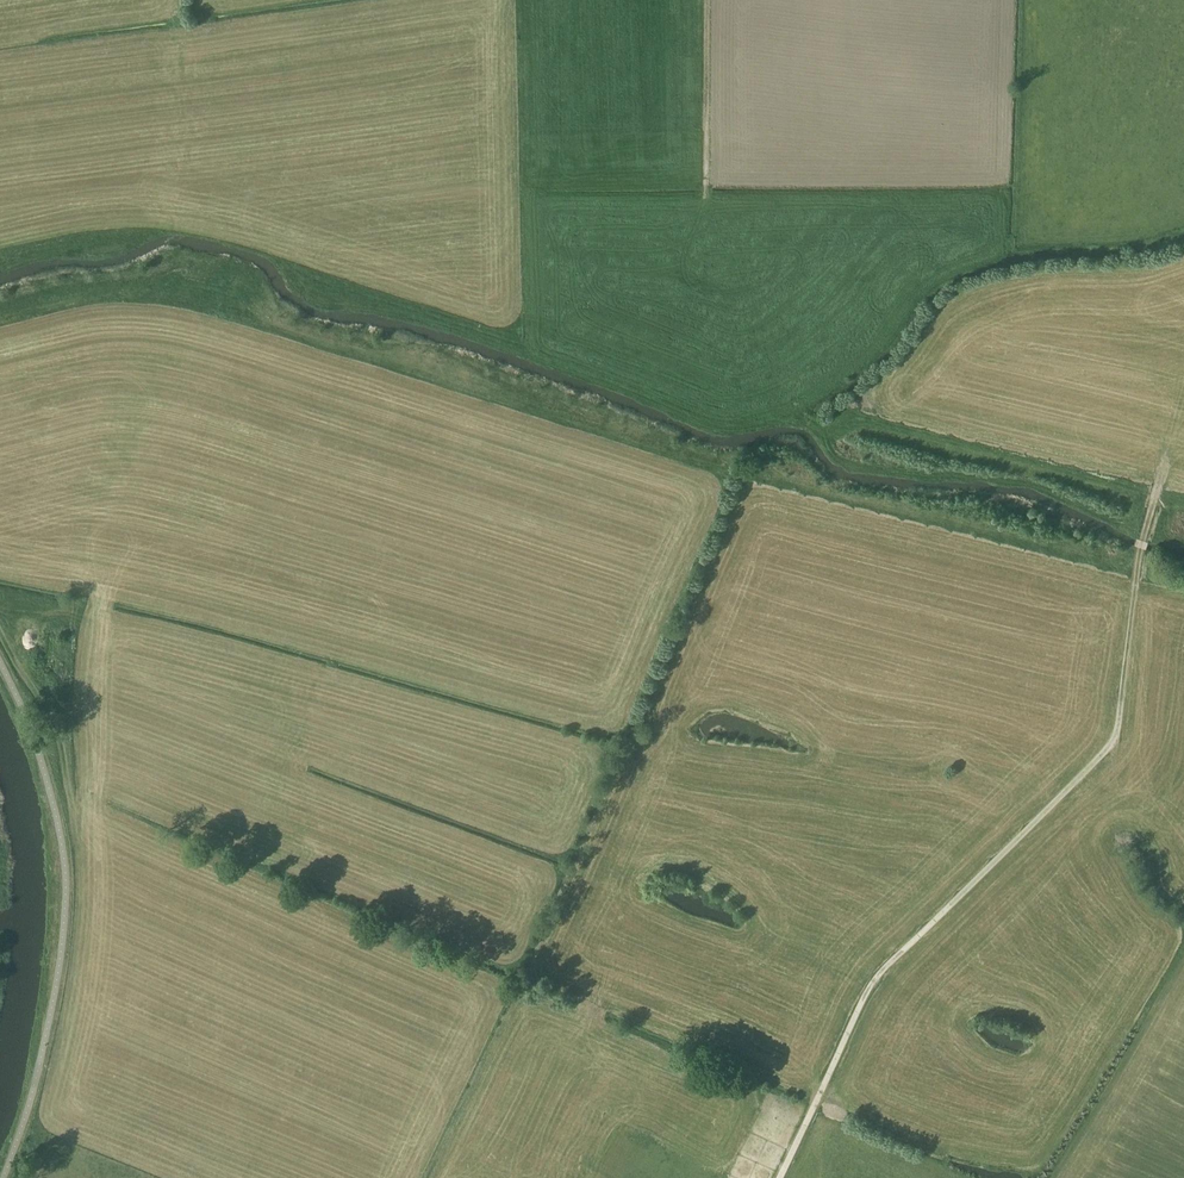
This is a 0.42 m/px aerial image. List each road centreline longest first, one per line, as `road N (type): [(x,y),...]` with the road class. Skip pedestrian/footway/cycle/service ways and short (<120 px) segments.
road 1 (track): [(779,1177),(875,978),(1117,740),(1141,549),(1162,477)]
road 2 (track): [(707,0),(707,180)]

